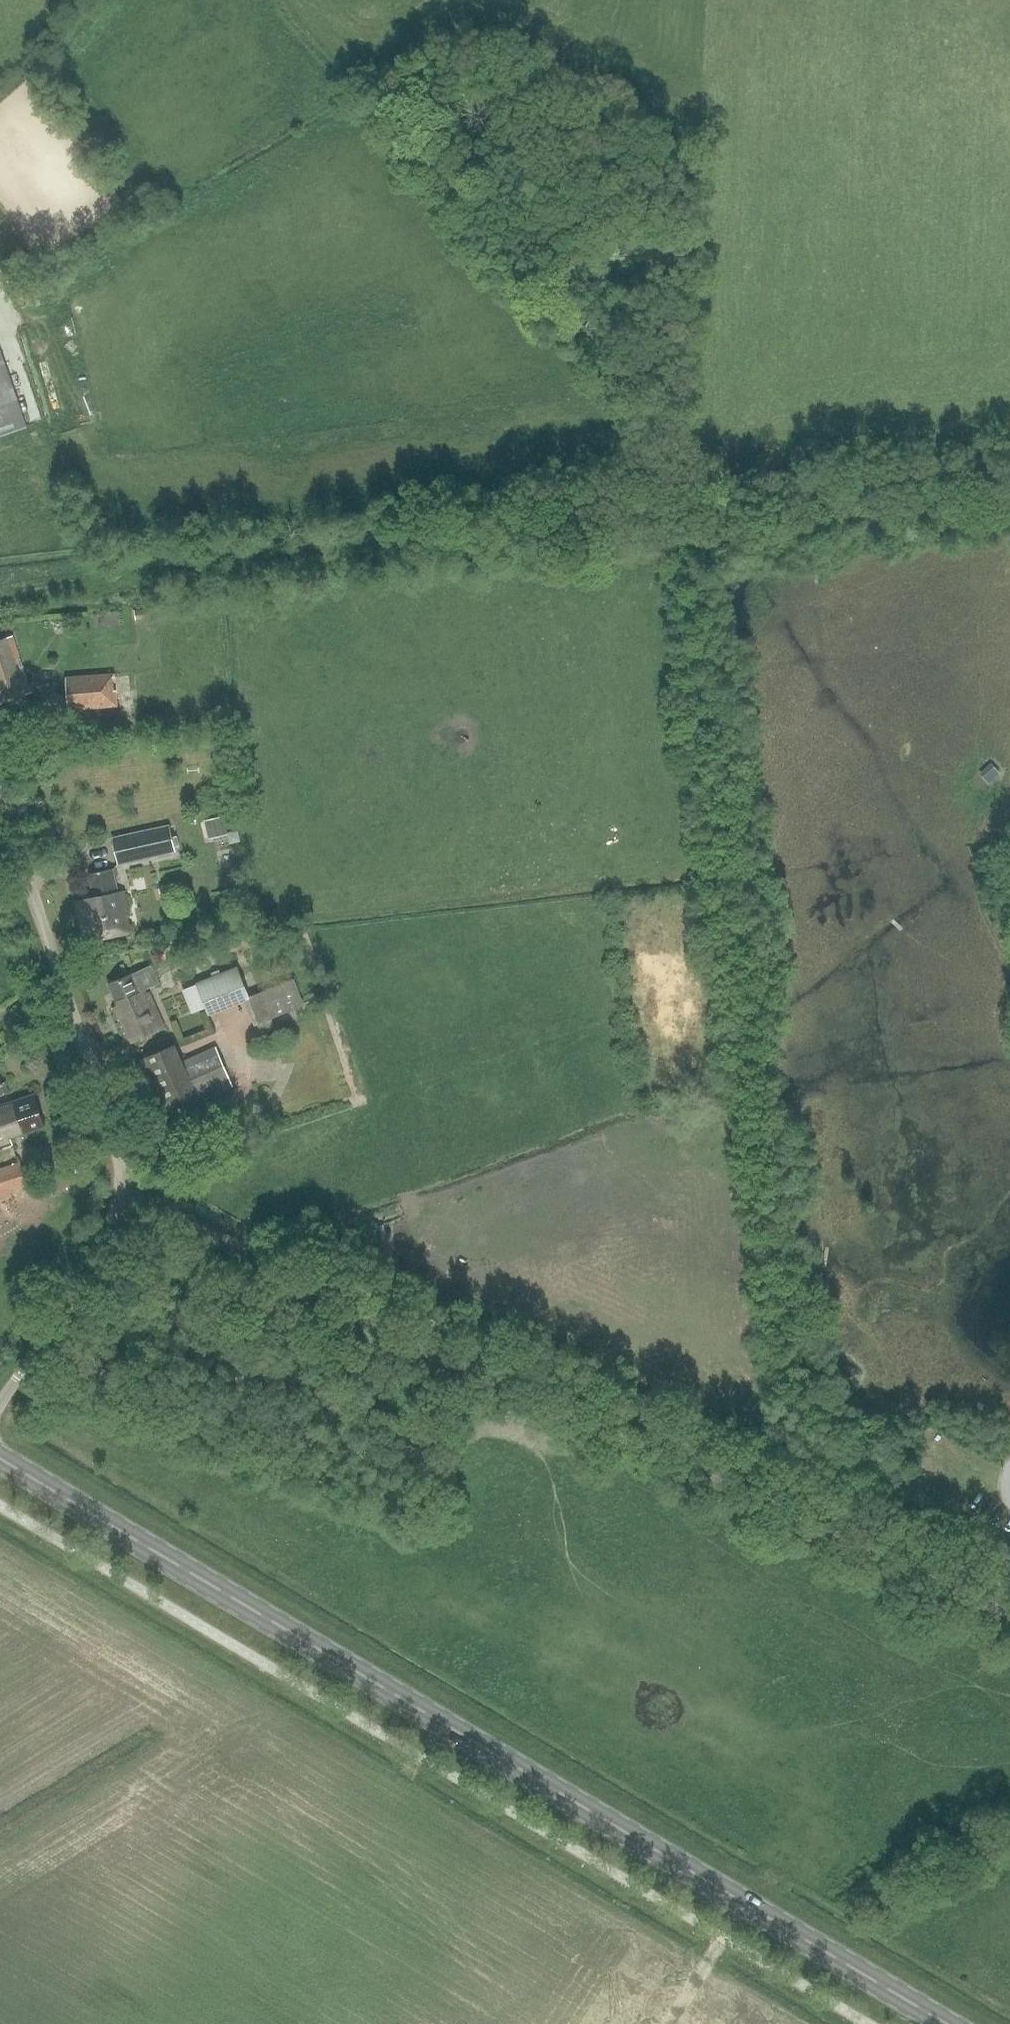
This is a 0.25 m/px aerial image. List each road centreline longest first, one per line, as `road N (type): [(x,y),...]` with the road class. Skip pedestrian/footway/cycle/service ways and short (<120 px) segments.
road 1 (primary): [(948,2023),(0,1455)]
road 2 (track): [(1009,1611),(520,1391),(147,1201),(117,1195)]
road 3 (unclassified): [(0,1408),(97,1264),(117,1195),(111,1130),(0,807)]

